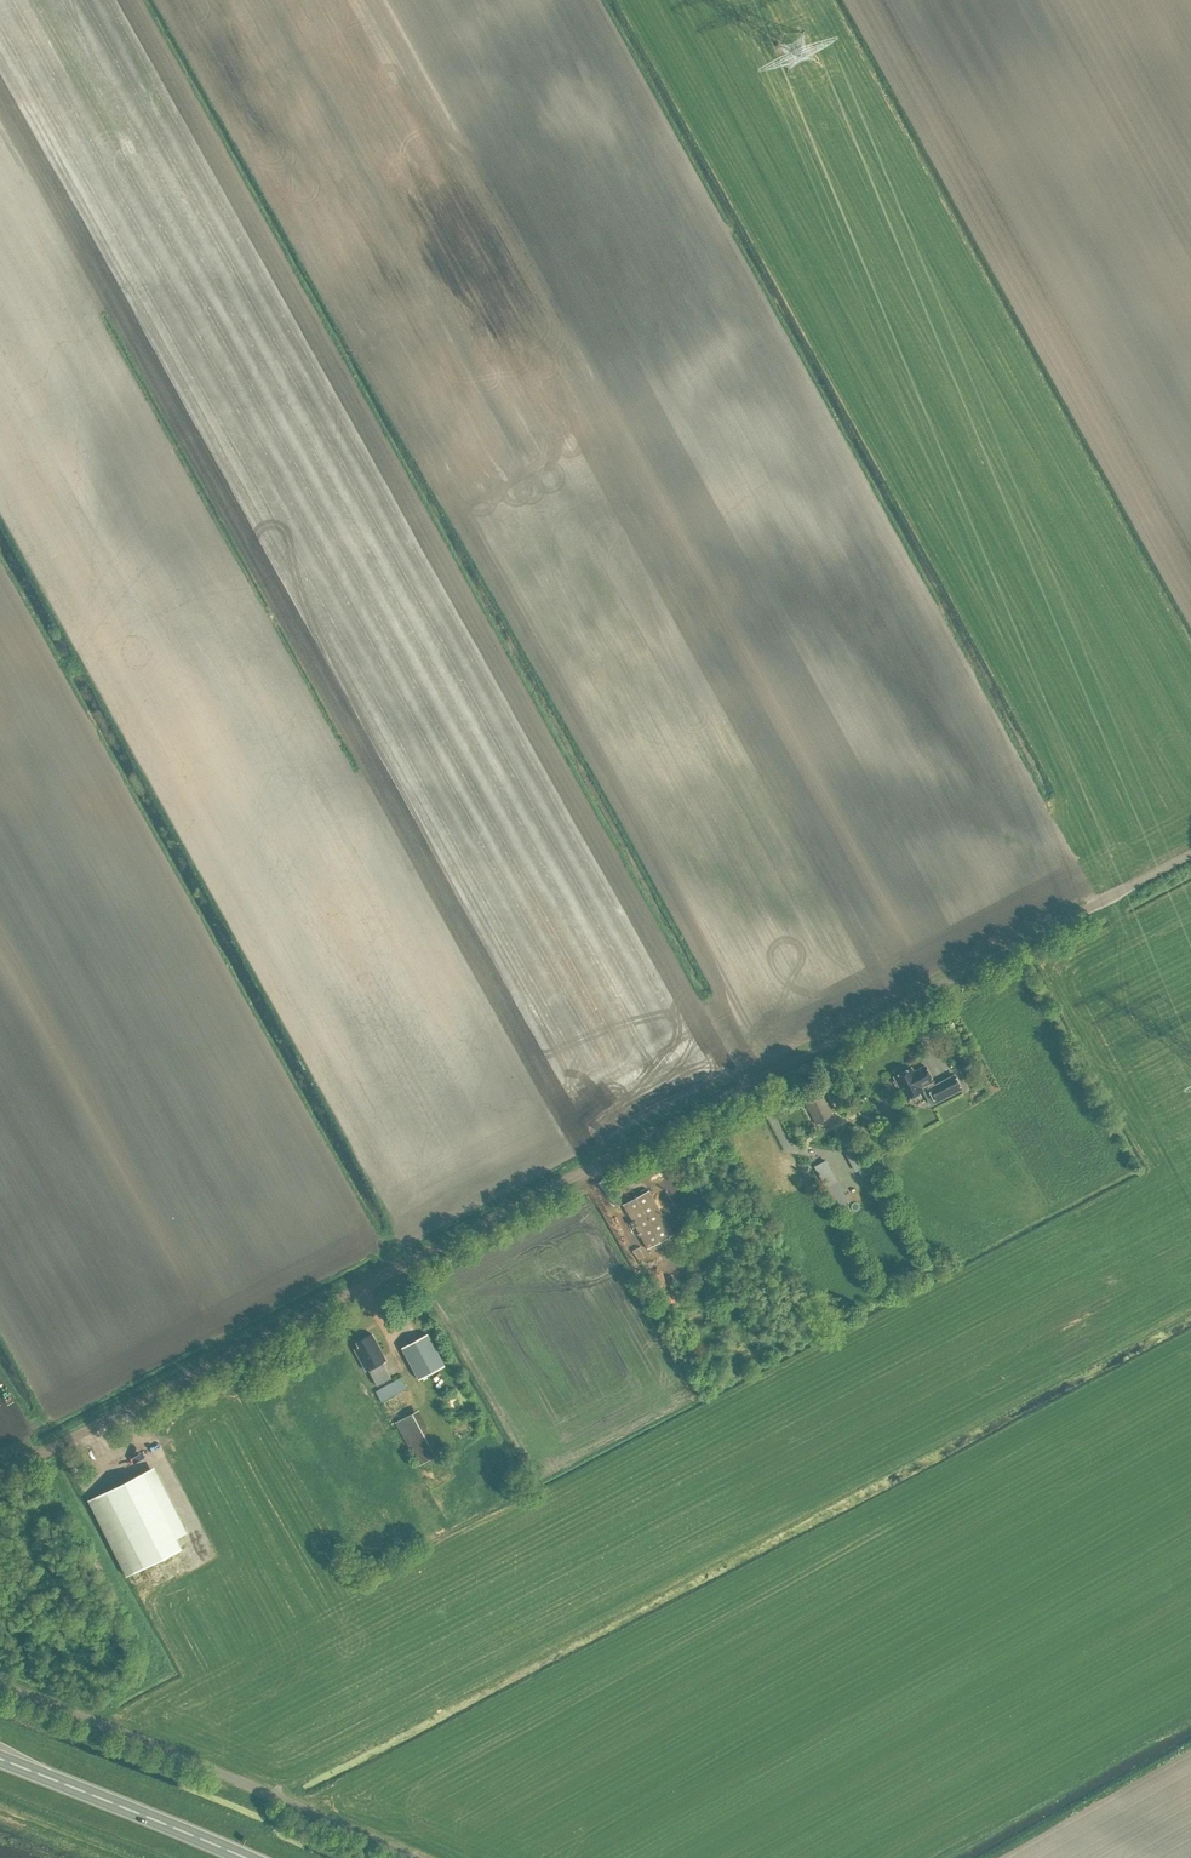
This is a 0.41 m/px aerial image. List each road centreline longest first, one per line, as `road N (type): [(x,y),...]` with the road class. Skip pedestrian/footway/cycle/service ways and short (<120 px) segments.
road 1 (unclassified): [(0,1481),(1190,852)]
road 2 (unclassified): [(434,1857),(0,1685)]
road 3 (trunk): [(245,1857),(0,1759)]

